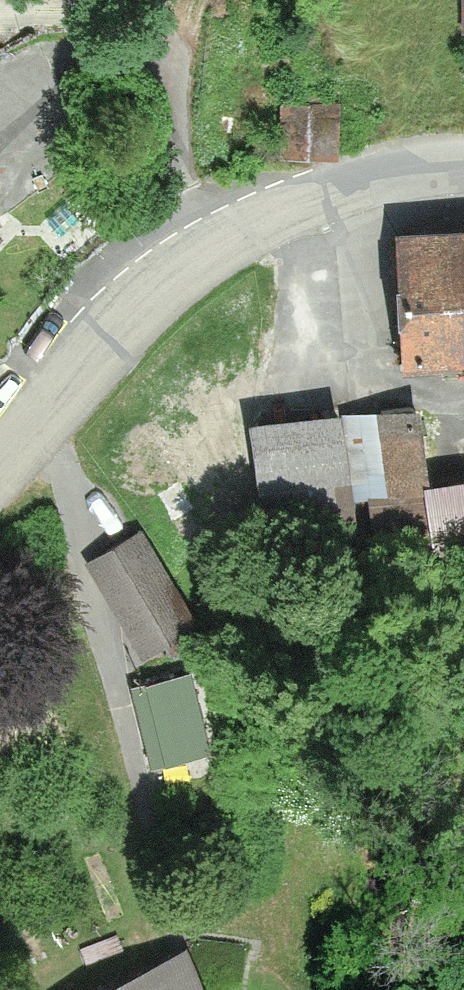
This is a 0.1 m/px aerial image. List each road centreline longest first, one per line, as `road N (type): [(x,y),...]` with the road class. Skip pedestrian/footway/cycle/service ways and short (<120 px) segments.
road 1 (tertiary): [(463,163),(372,177),(270,209),(188,257),(0,470)]

